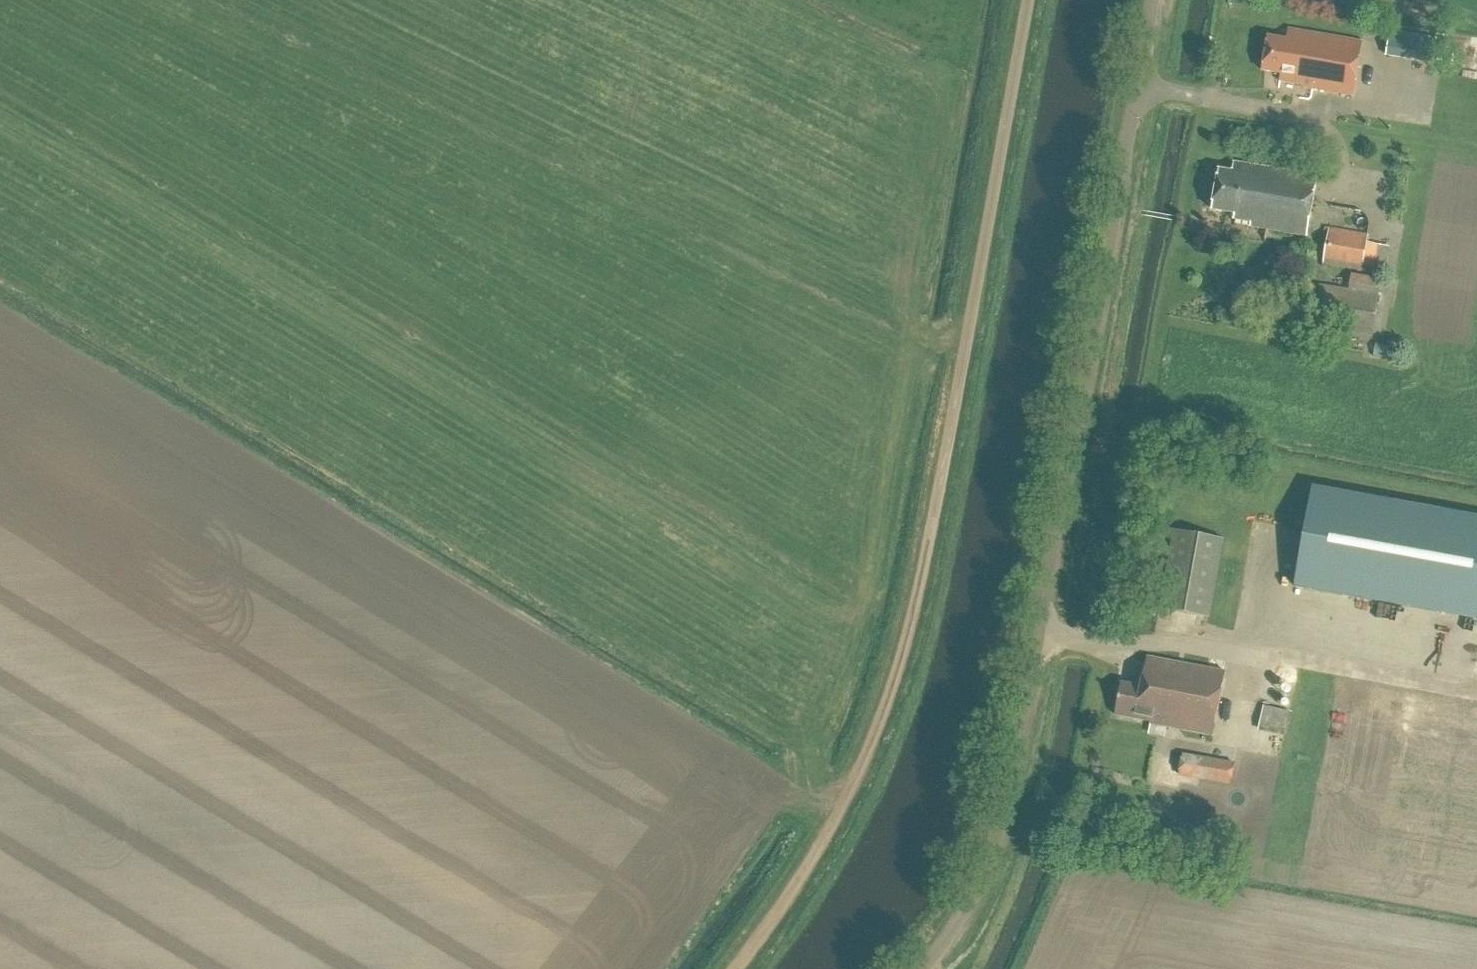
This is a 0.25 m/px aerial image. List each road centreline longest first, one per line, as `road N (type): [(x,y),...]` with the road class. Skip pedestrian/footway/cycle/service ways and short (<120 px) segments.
road 1 (unclassified): [(925,968),(992,860),(1011,792),(1155,0)]
road 2 (unclassified): [(935,526),(1027,0)]
road 3 (track): [(724,968),(818,850),(882,725),(935,526)]

